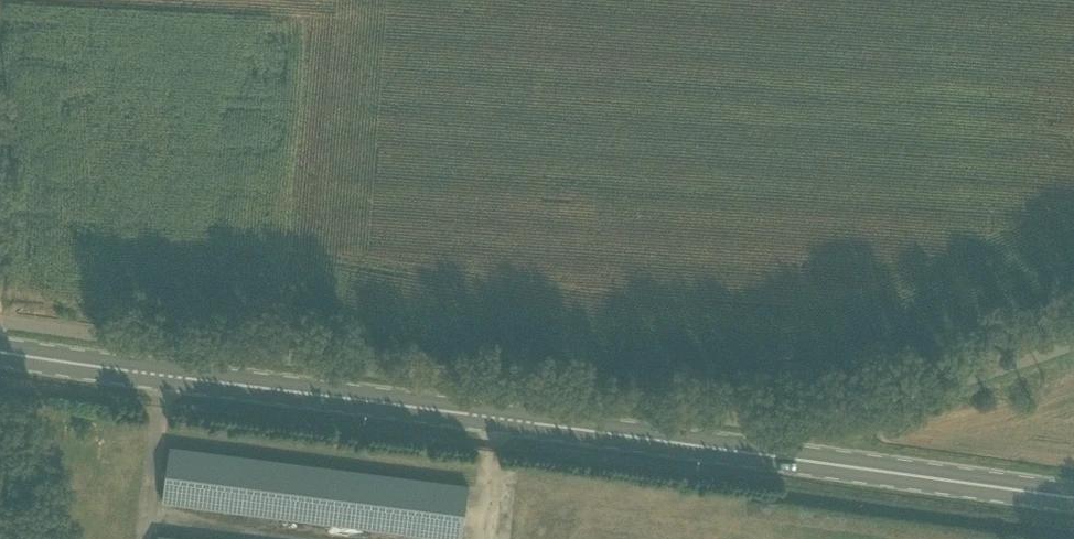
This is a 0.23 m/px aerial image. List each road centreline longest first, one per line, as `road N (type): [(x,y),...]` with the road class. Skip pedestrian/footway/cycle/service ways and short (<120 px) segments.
road 1 (secondary): [(0,351),(1073,497)]
road 2 (unclassified): [(860,414),(1073,348)]

